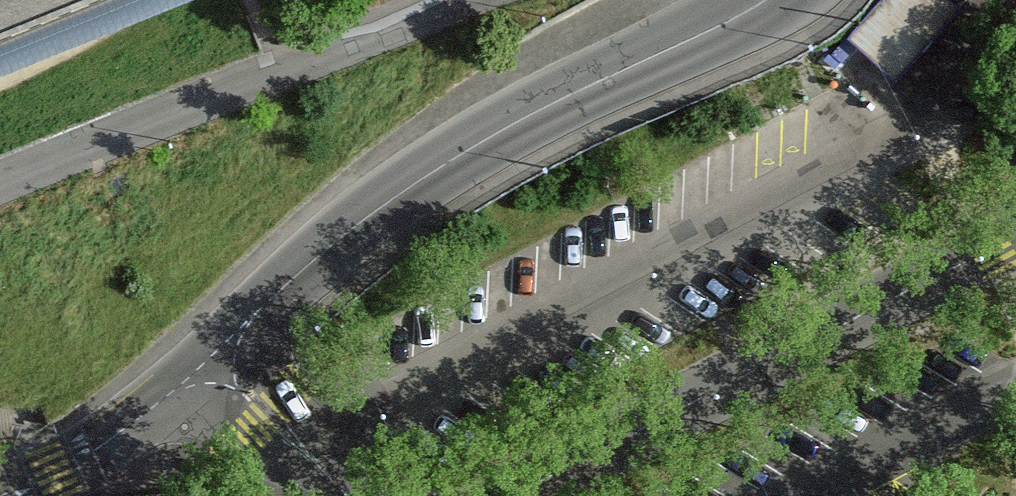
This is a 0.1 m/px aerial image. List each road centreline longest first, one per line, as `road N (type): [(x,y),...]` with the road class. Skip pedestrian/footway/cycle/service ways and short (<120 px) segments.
road 1 (residential): [(766,0),(566,97),(411,187),(297,277),(210,367)]
road 2 (residential): [(1015,241),(513,495)]
road 3 (residential): [(458,0),(0,185)]
road 4 (residential): [(210,367),(171,399),(0,494)]
road 5 (residential): [(346,495),(283,428),(210,367)]

